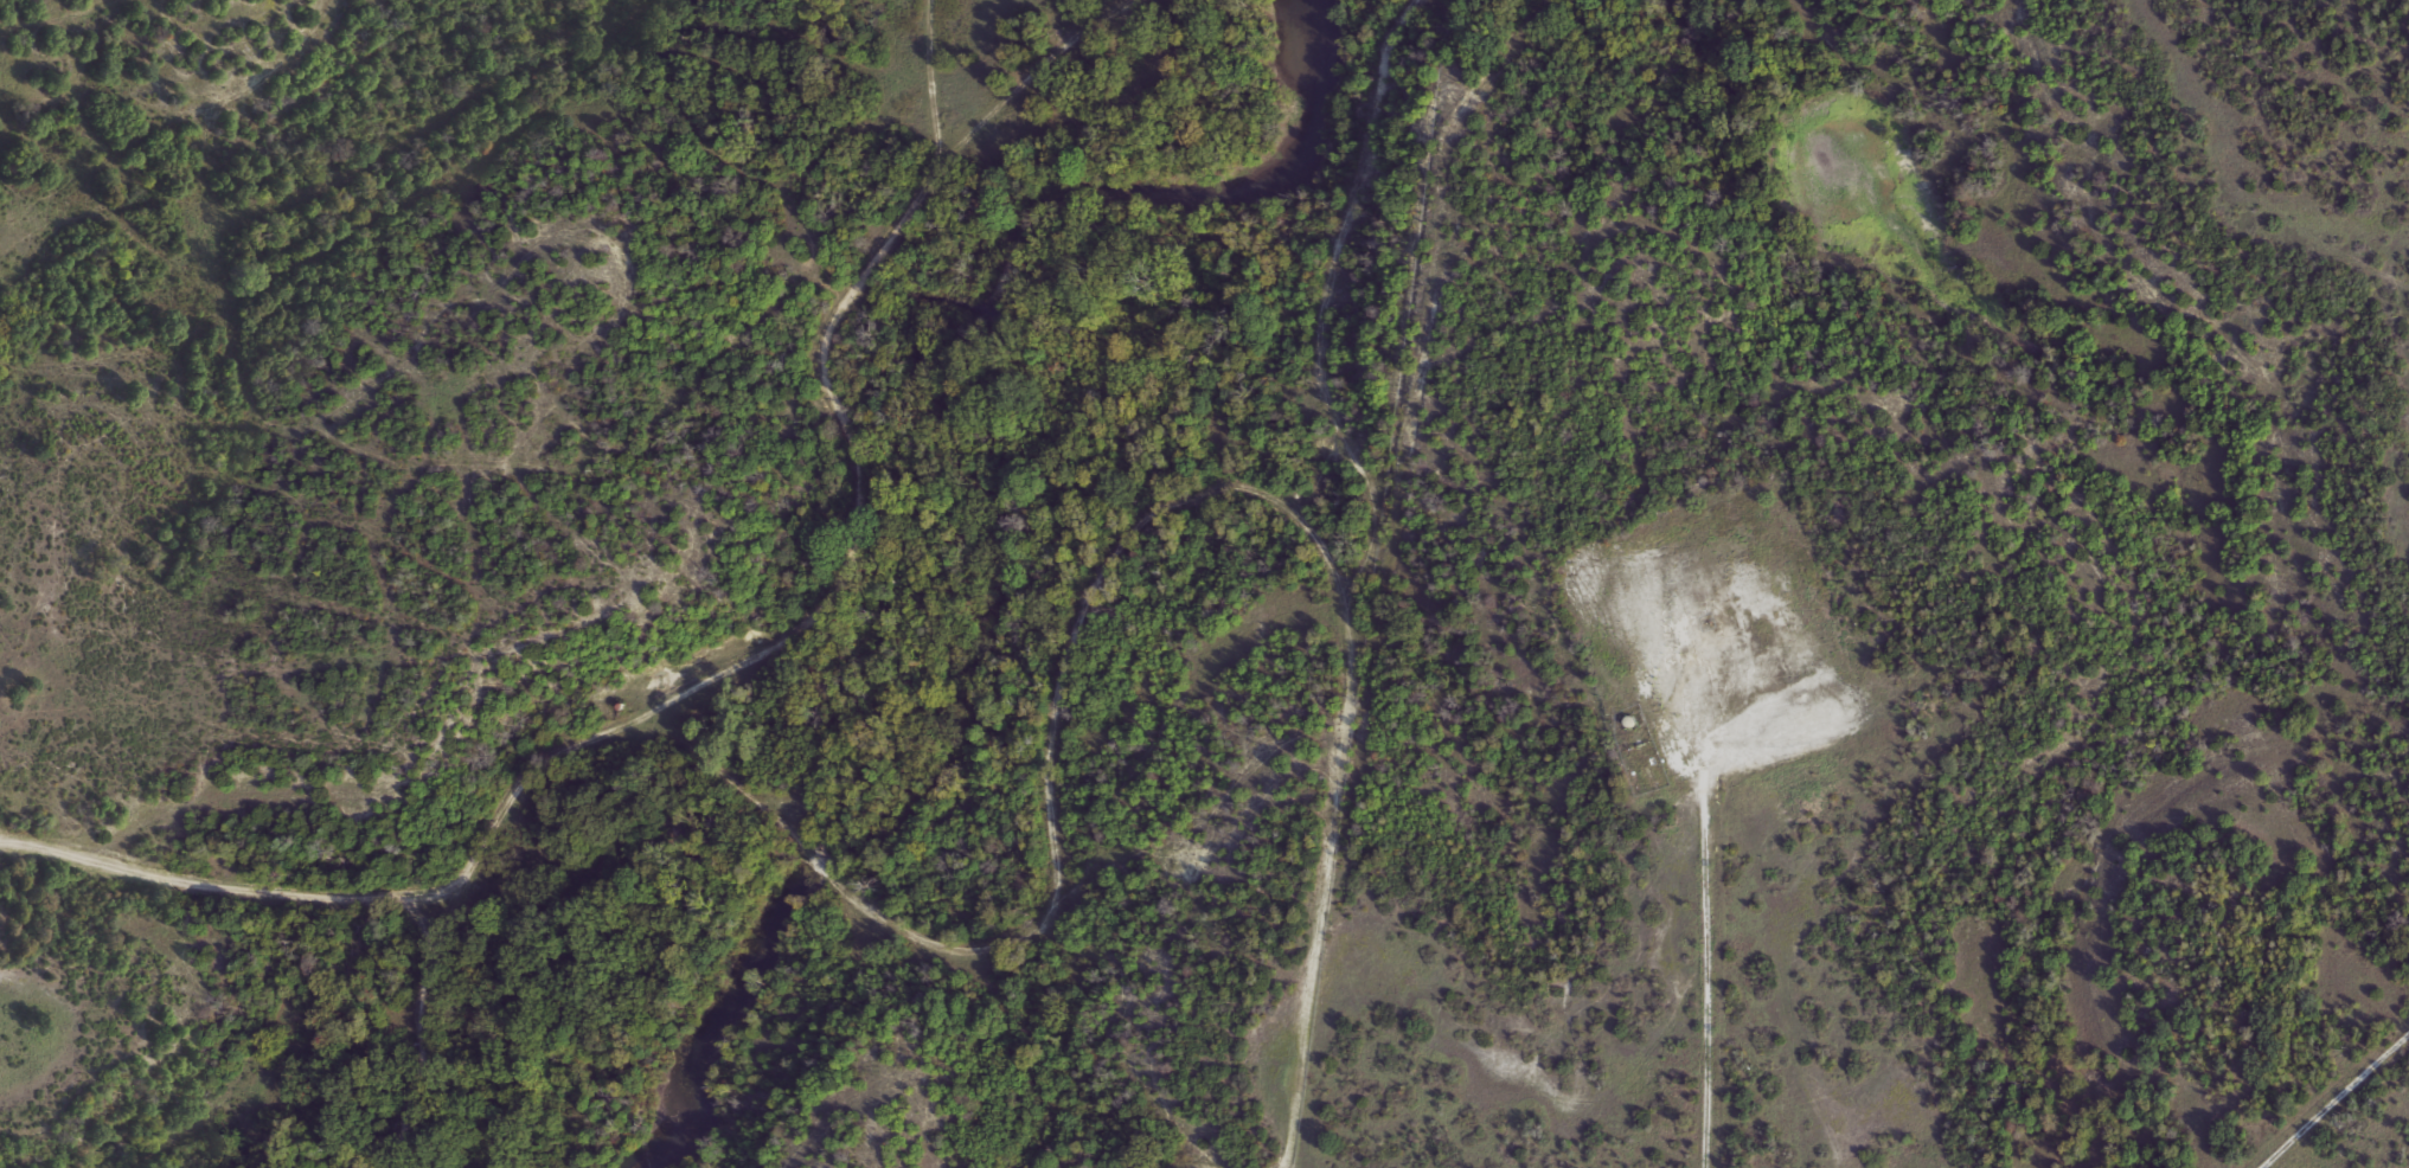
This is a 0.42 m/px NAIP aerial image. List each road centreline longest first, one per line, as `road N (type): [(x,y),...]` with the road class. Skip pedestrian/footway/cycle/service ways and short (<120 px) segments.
road 1 (residential): [(2091,0),(2114,211)]

